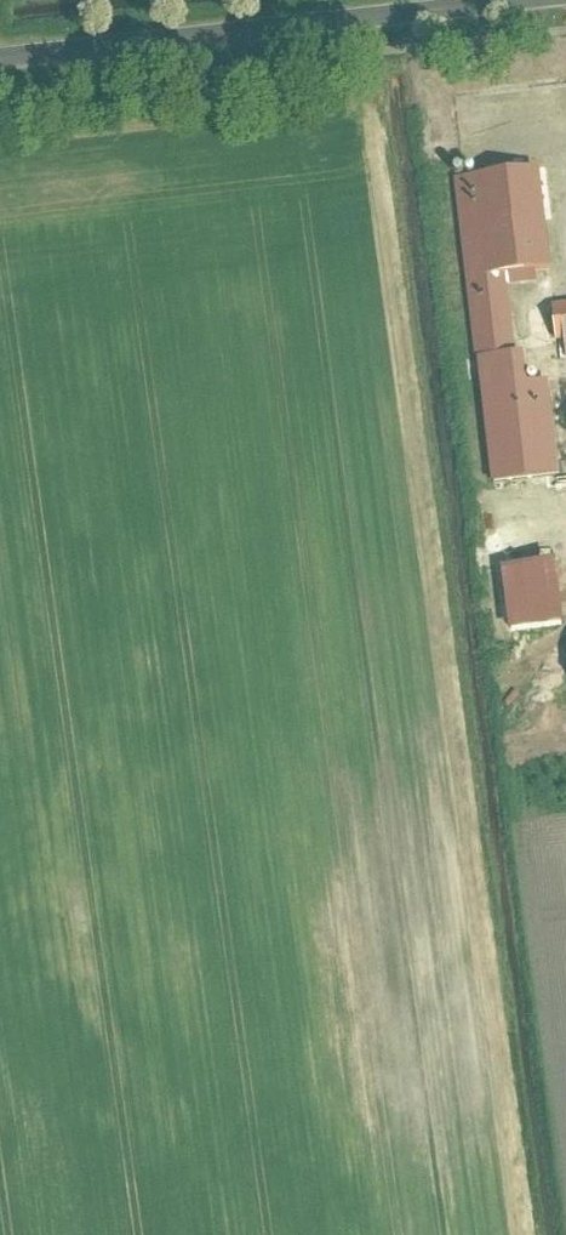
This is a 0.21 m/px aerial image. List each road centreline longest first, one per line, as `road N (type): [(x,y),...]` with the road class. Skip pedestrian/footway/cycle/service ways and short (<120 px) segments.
road 1 (tertiary): [(565,7),(0,69)]

